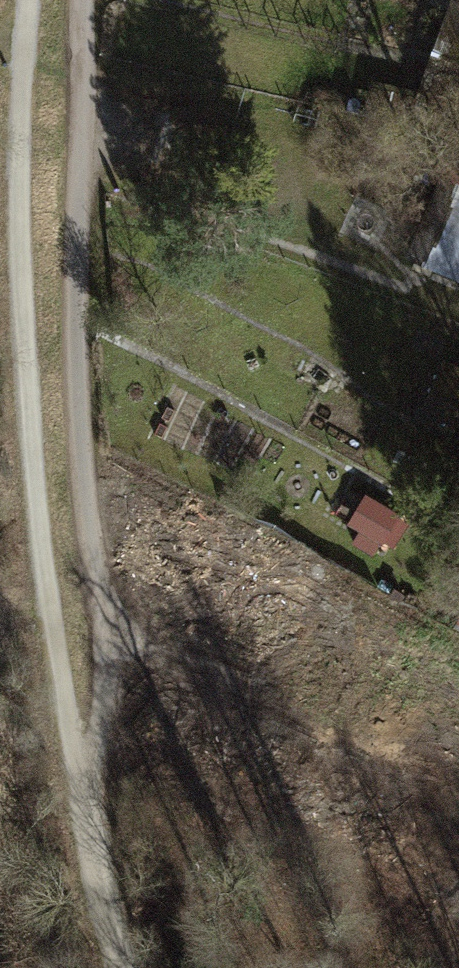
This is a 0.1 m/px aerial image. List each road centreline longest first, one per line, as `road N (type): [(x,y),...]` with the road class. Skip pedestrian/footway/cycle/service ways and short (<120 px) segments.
road 1 (track): [(84,0),(79,426),(106,654),(80,797)]
road 2 (track): [(80,797),(43,548),(26,334),(20,205),(29,0)]
road 3 (track): [(80,797),(122,967)]

